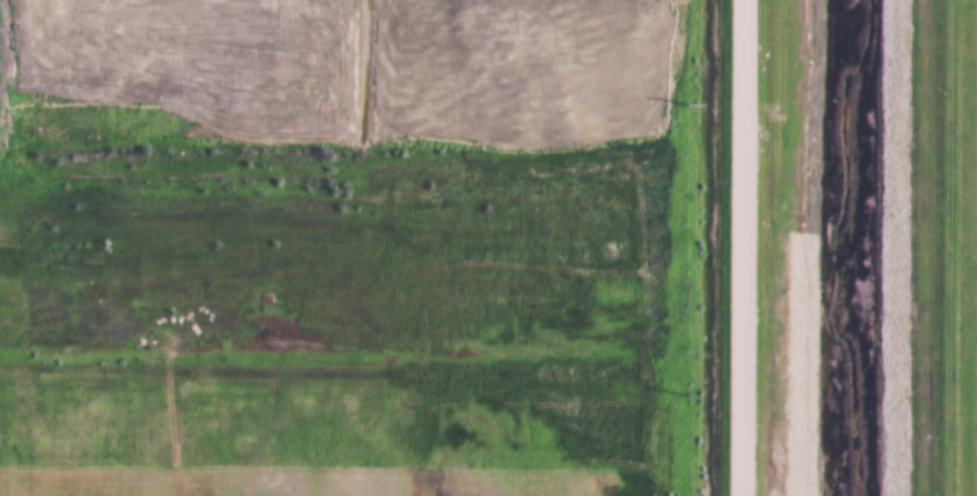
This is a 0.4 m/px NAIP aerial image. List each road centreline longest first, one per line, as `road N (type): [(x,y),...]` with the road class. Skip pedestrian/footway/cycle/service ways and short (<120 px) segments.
road 1 (residential): [(742,495),(744,0)]

